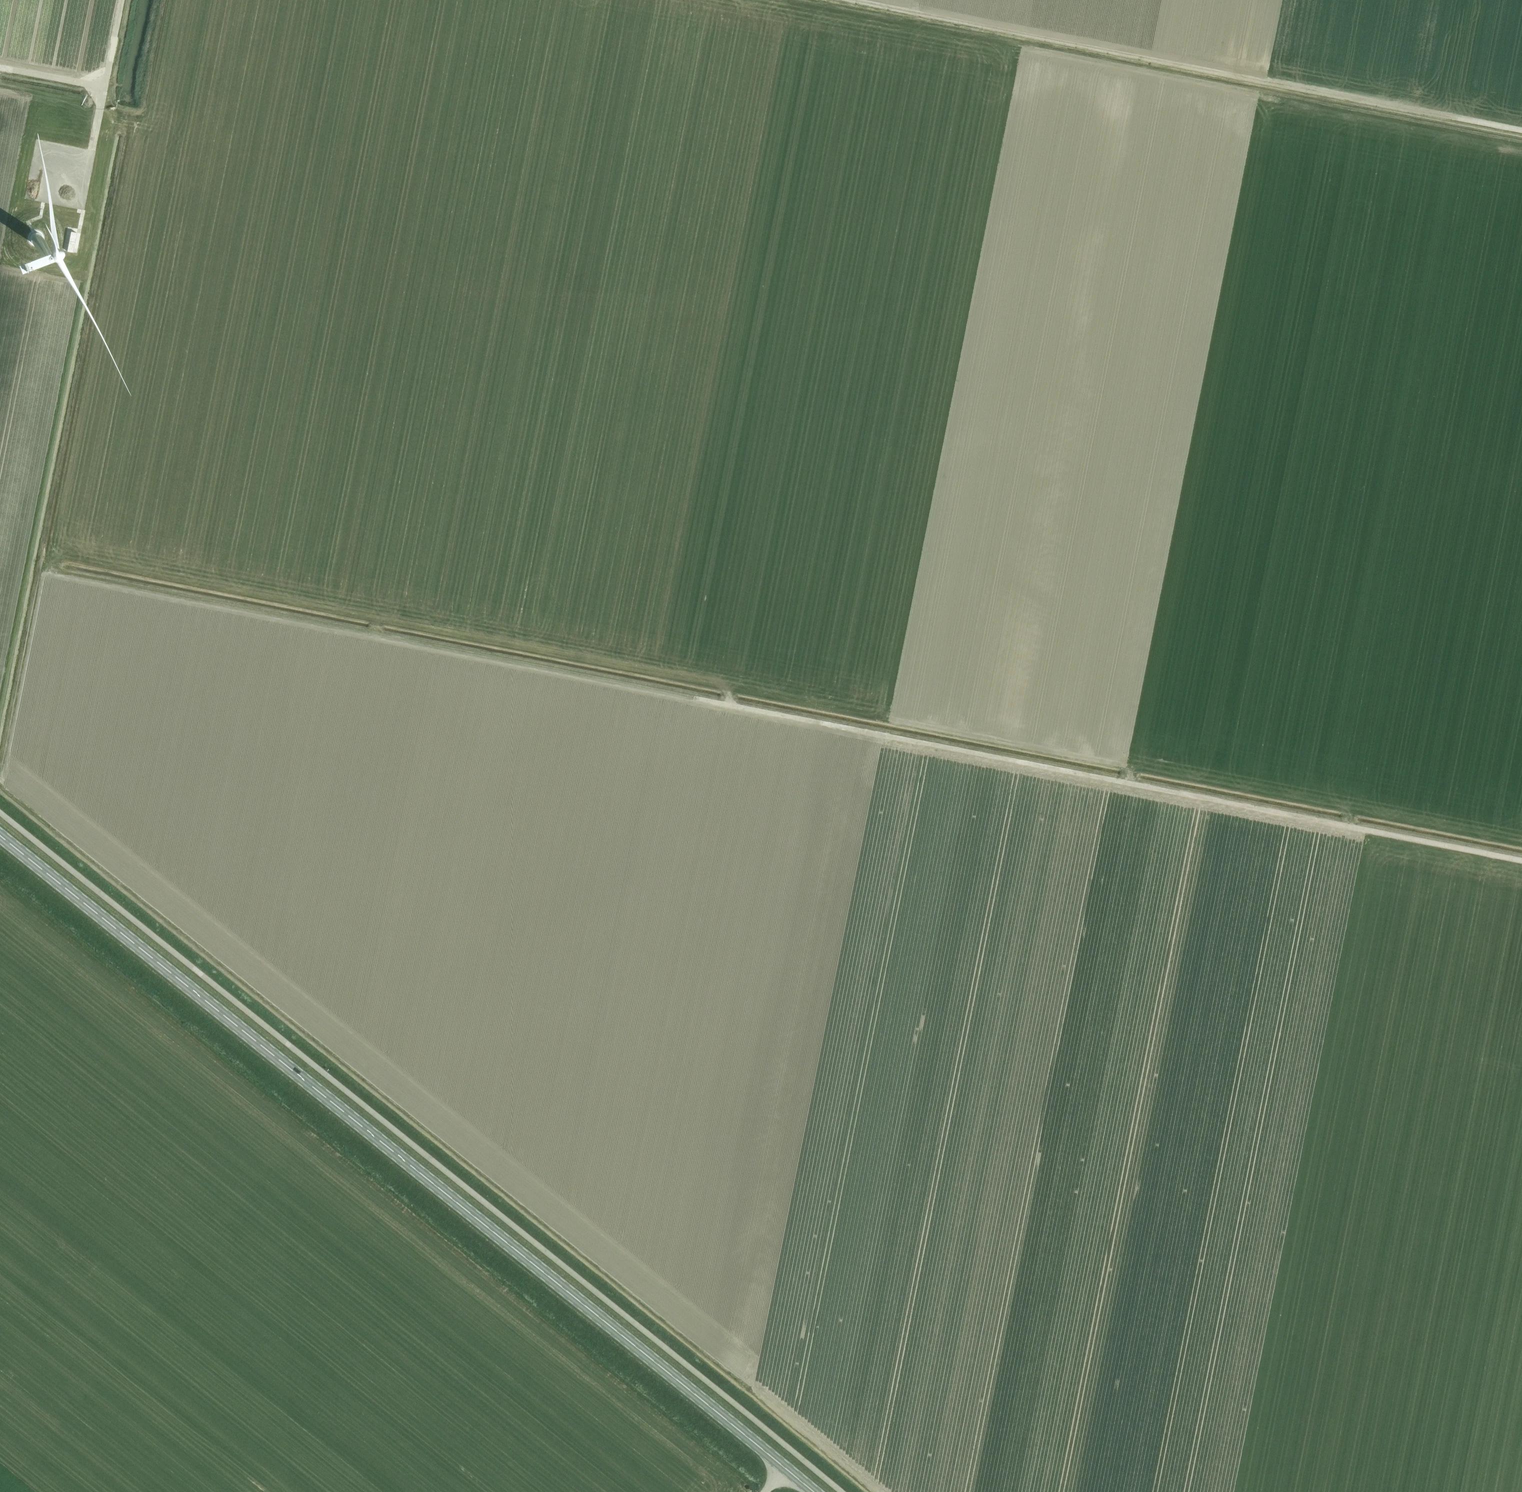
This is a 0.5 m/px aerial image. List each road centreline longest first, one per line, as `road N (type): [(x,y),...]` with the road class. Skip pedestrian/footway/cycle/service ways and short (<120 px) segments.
road 1 (primary): [(811,1491),(0,836)]

